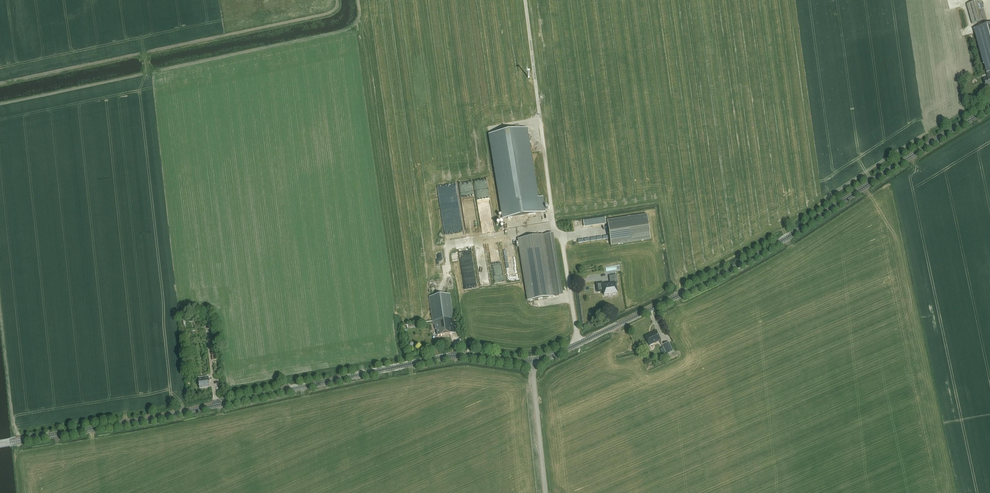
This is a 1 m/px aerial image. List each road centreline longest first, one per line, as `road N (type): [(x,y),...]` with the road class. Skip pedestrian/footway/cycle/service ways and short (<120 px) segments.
road 1 (tertiary): [(0,444),(455,355),(531,363)]
road 2 (tertiary): [(531,363),(775,246),(989,109)]
road 3 (unclassified): [(546,492),(531,363)]

